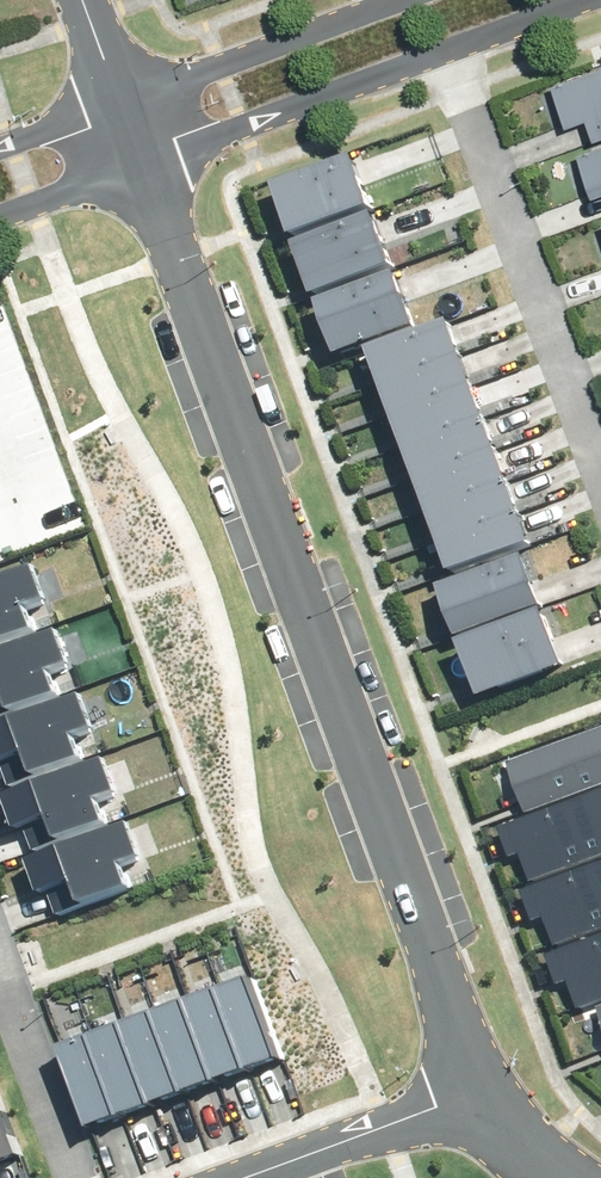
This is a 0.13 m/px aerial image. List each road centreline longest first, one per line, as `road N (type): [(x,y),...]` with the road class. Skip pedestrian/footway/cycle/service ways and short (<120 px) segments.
road 1 (residential): [(478,1075),(156,166)]
road 2 (residential): [(600,444),(462,54)]
road 3 (residential): [(462,54),(156,166)]
road 4 (residential): [(133,103),(412,0)]
road 5 (residential): [(251,1177),(385,1130),(478,1075)]
road 6 (residential): [(0,953),(83,1177)]
road 7 (residential): [(156,166),(0,213)]
road 8 (residential): [(600,4),(462,54)]
road 9 (residential): [(0,144),(133,103)]
road 10 (residential): [(566,1177),(518,1136),(478,1075)]

